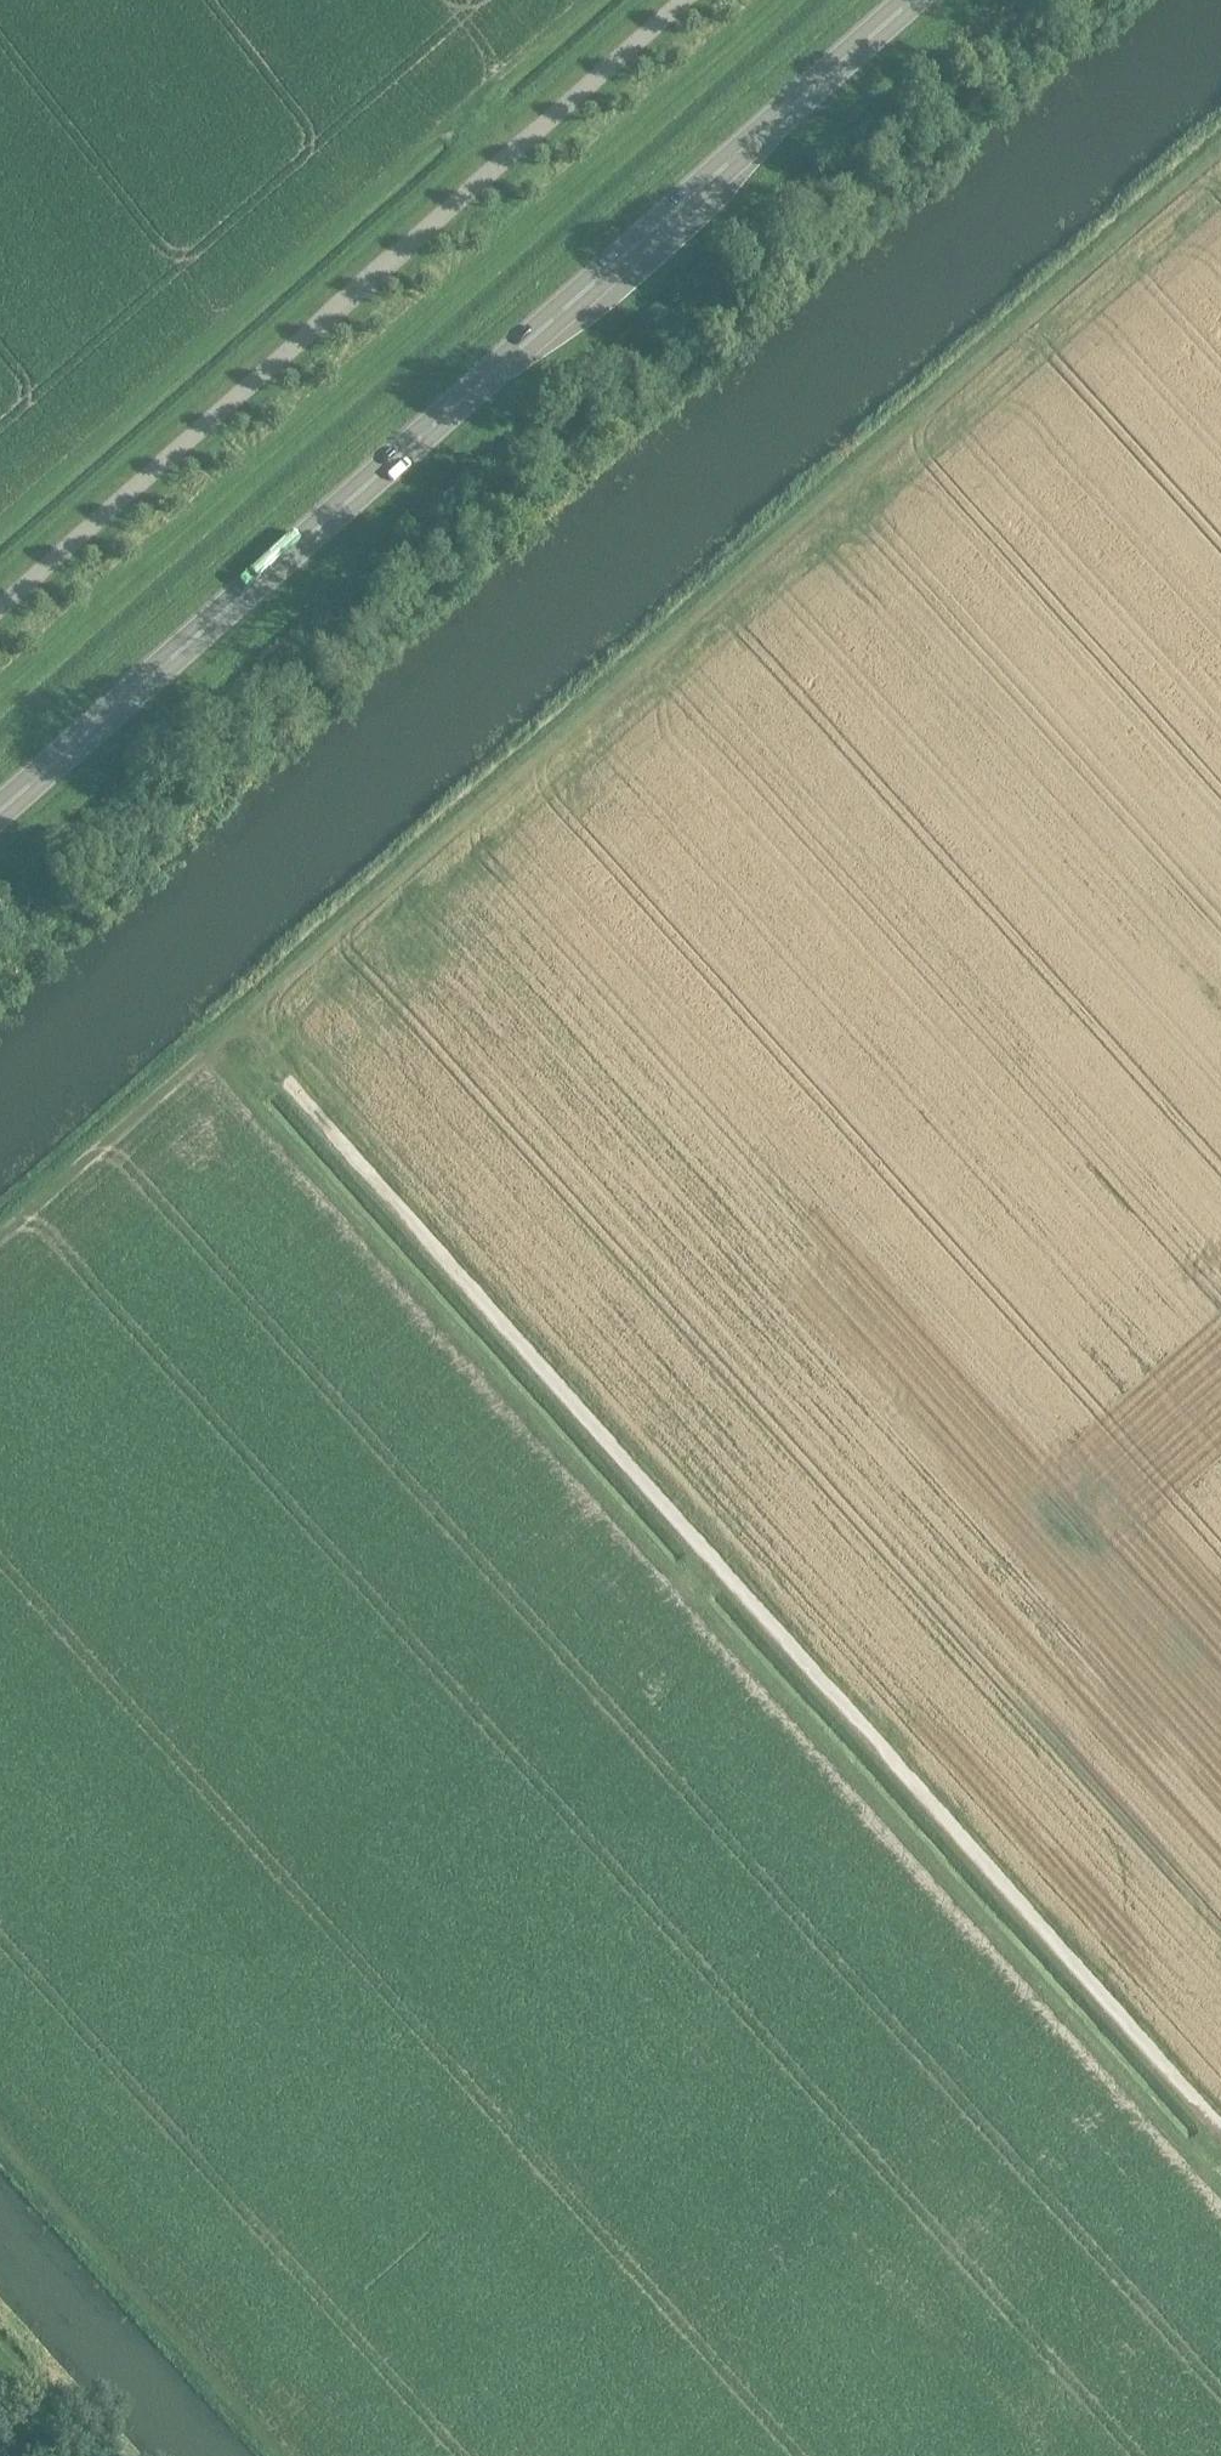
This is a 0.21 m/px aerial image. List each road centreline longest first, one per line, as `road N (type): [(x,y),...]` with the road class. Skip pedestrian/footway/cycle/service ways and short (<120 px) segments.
road 1 (trunk): [(0,810),(909,0)]
road 2 (unclassified): [(0,605),(681,0)]

